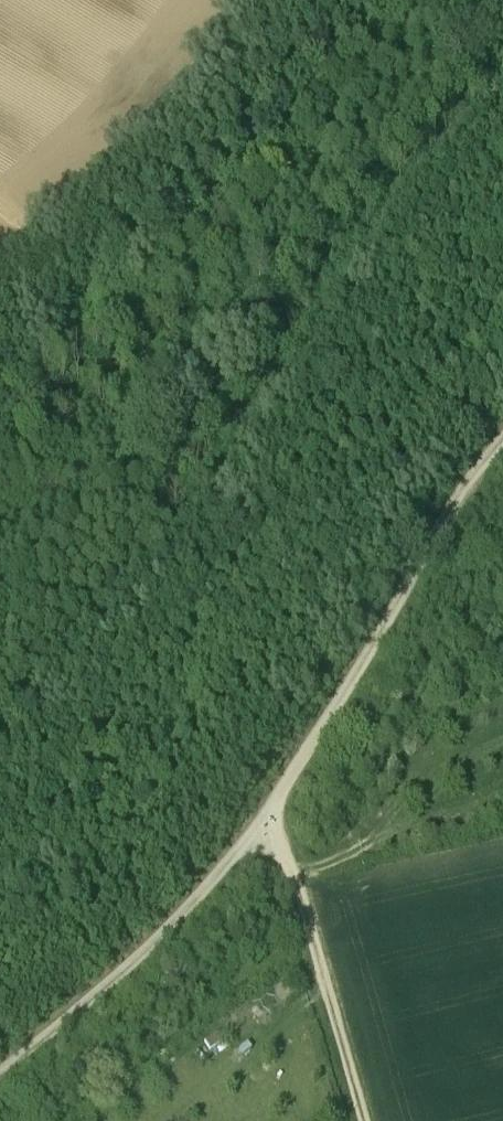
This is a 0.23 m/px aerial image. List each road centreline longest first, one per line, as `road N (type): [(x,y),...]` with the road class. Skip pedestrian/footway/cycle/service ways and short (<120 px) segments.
road 1 (track): [(502,442),(233,865),(137,967),(0,1077)]
road 2 (track): [(247,0),(182,93),(91,190),(0,257)]
road 3 (track): [(363,1120),(266,823)]

